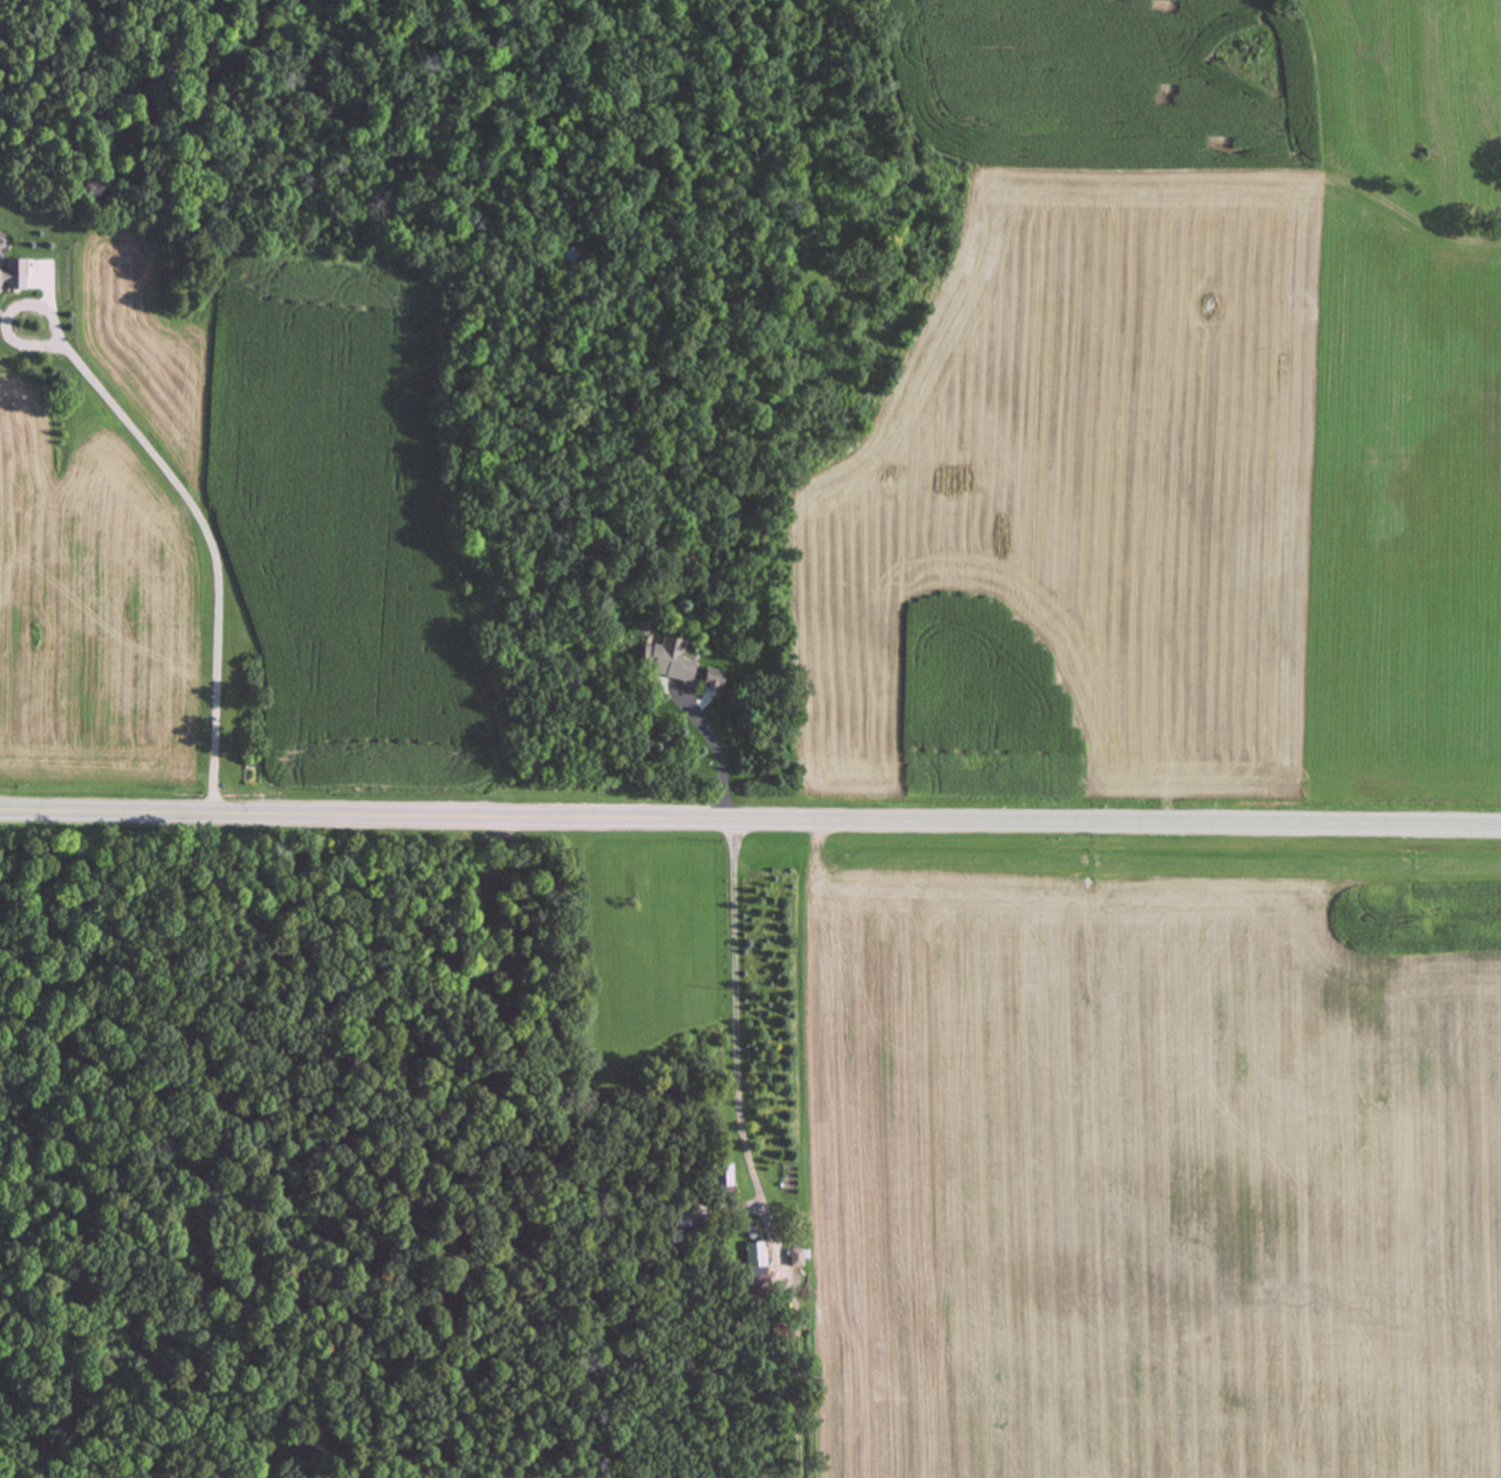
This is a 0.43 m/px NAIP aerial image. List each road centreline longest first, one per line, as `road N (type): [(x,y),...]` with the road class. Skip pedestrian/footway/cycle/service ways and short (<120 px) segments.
road 1 (secondary): [(1500,833),(0,802)]

